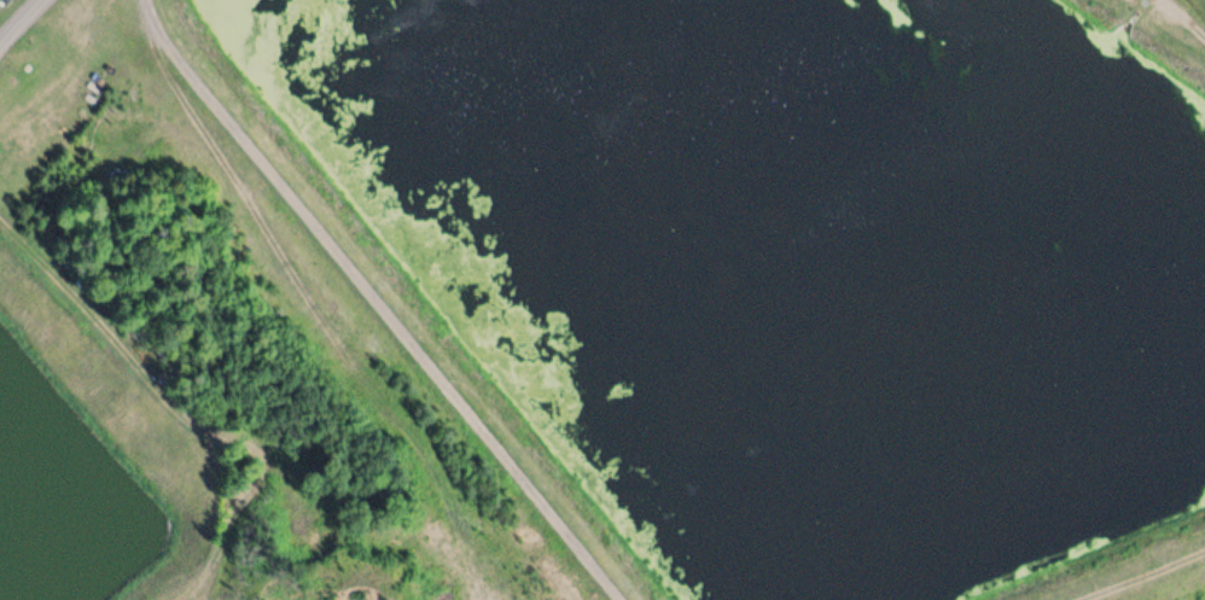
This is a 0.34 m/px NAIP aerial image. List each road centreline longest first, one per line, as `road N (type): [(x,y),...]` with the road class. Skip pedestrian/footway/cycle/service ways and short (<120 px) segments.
road 1 (track): [(151,0),(152,12),(627,599)]
road 2 (track): [(0,213),(202,426),(256,444),(260,482),(219,559),(207,599)]
road 3 (track): [(1083,599),(1204,550)]

